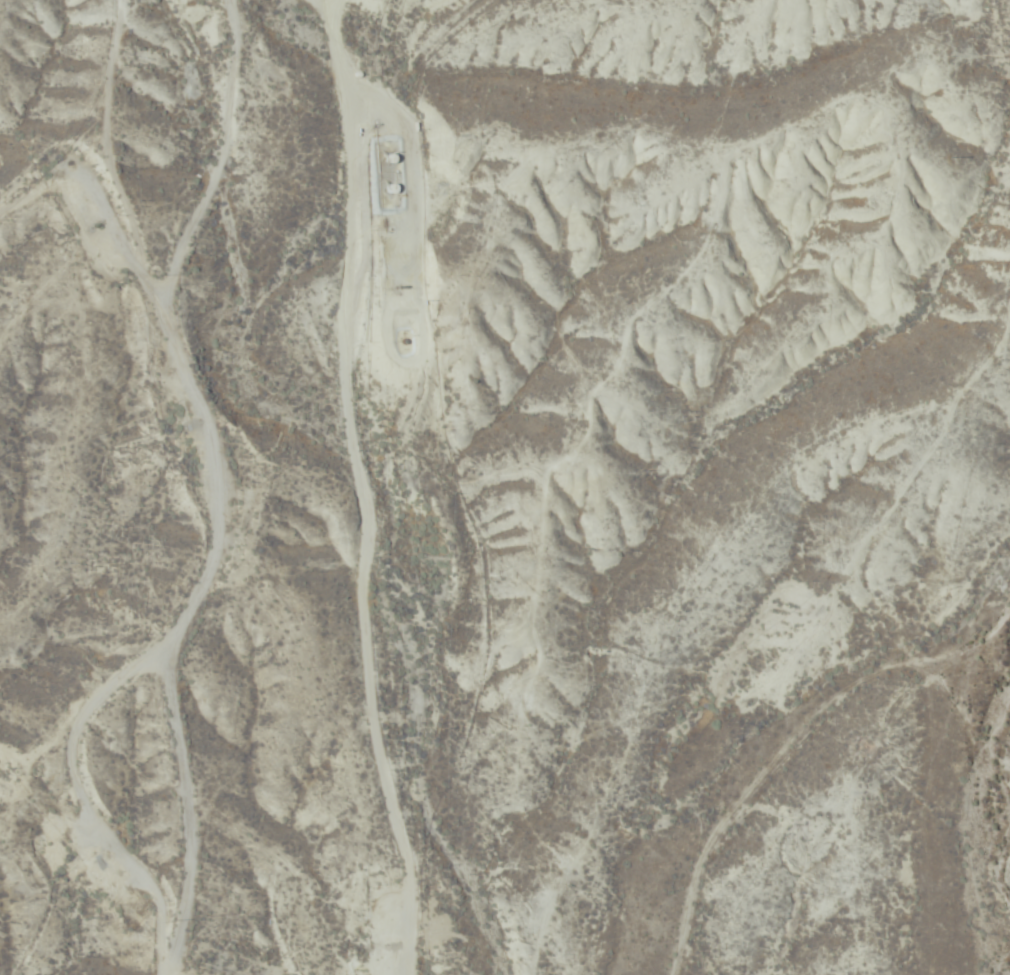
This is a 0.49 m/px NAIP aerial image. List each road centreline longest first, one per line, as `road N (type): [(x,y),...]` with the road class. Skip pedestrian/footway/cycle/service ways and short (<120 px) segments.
road 1 (residential): [(406,974),(352,147),(333,0)]

